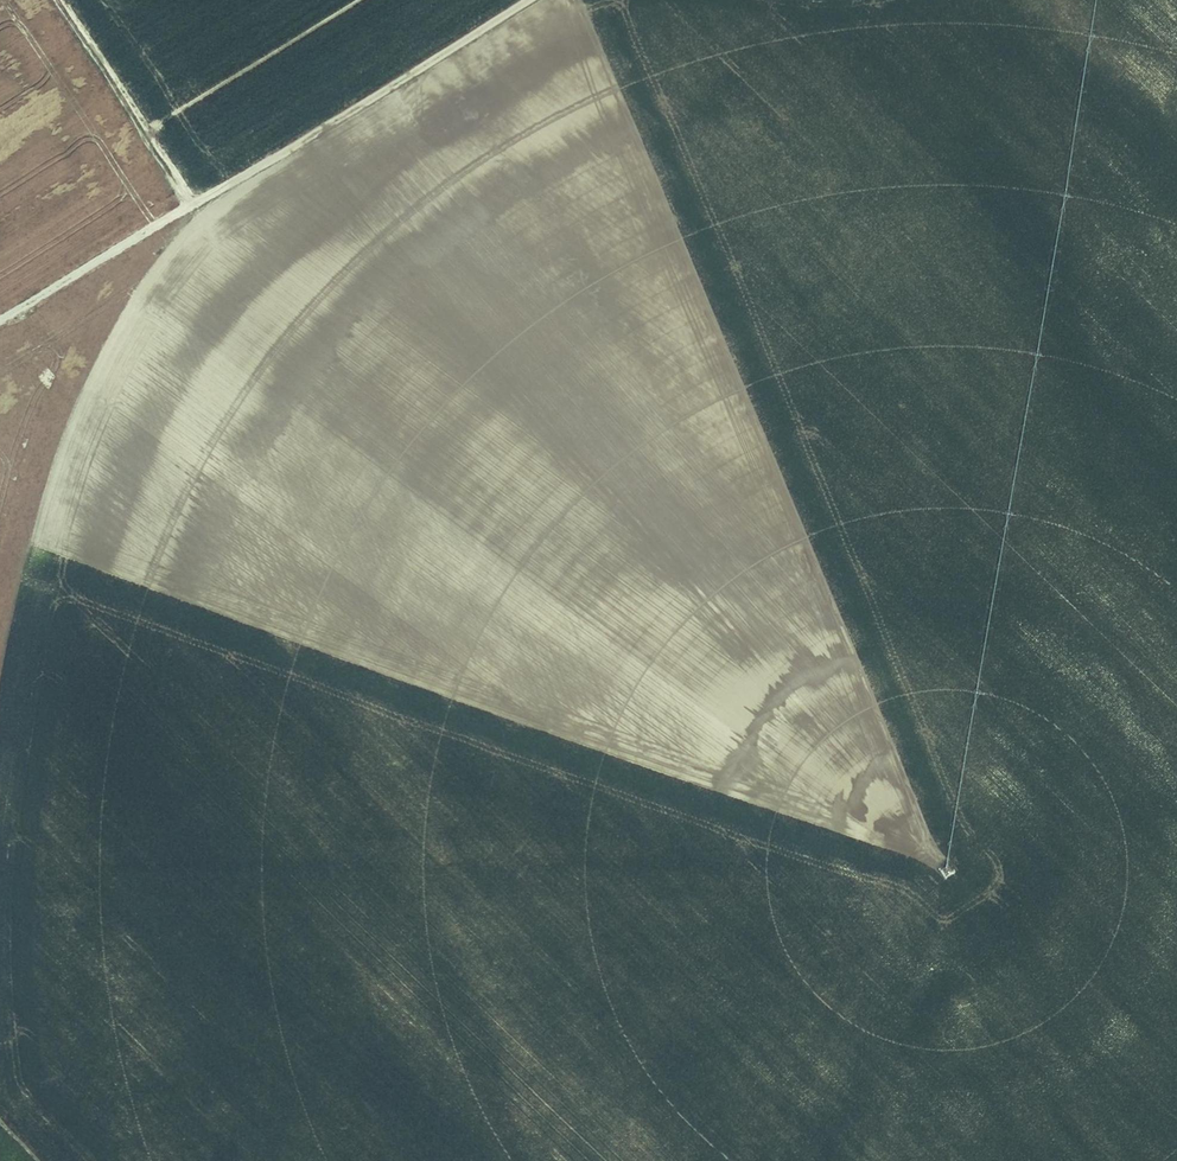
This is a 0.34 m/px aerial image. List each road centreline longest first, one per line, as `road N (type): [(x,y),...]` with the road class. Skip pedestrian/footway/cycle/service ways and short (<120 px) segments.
road 1 (track): [(527,0),(0,325)]
road 2 (track): [(1089,1160),(955,893)]

